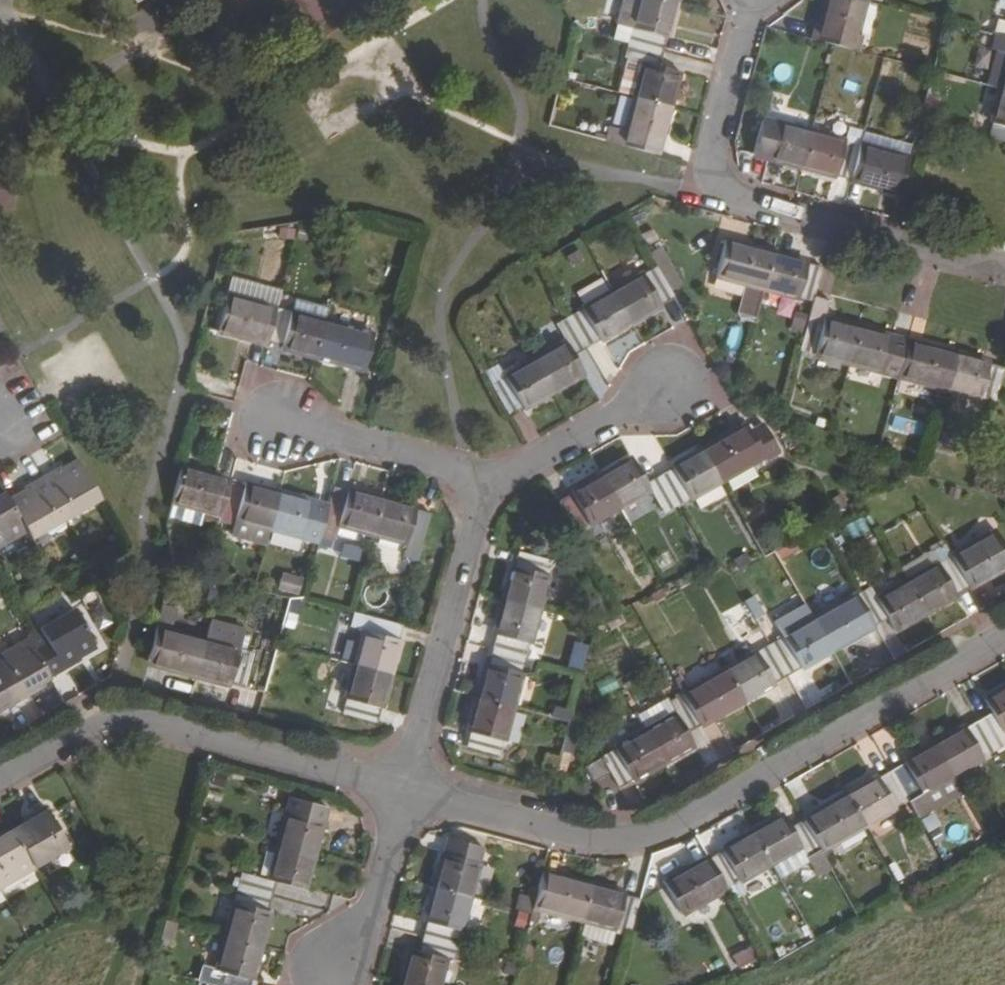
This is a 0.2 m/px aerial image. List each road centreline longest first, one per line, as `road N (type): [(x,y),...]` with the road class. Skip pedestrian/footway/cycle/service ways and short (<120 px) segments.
road 1 (residential): [(402,793),(587,837),(630,837),(669,827),(1004,638)]
road 2 (residential): [(1004,265),(743,198),(718,180),(711,154),(751,0)]
road 3 (residential): [(0,783),(106,724),(128,724),(402,793)]
road 4 (residential): [(487,480),(402,793)]
road 5 (residential): [(278,421),(487,480)]
road 6 (residential): [(663,391),(487,480)]
road 7 (residential): [(334,968),(366,923),(402,793)]

